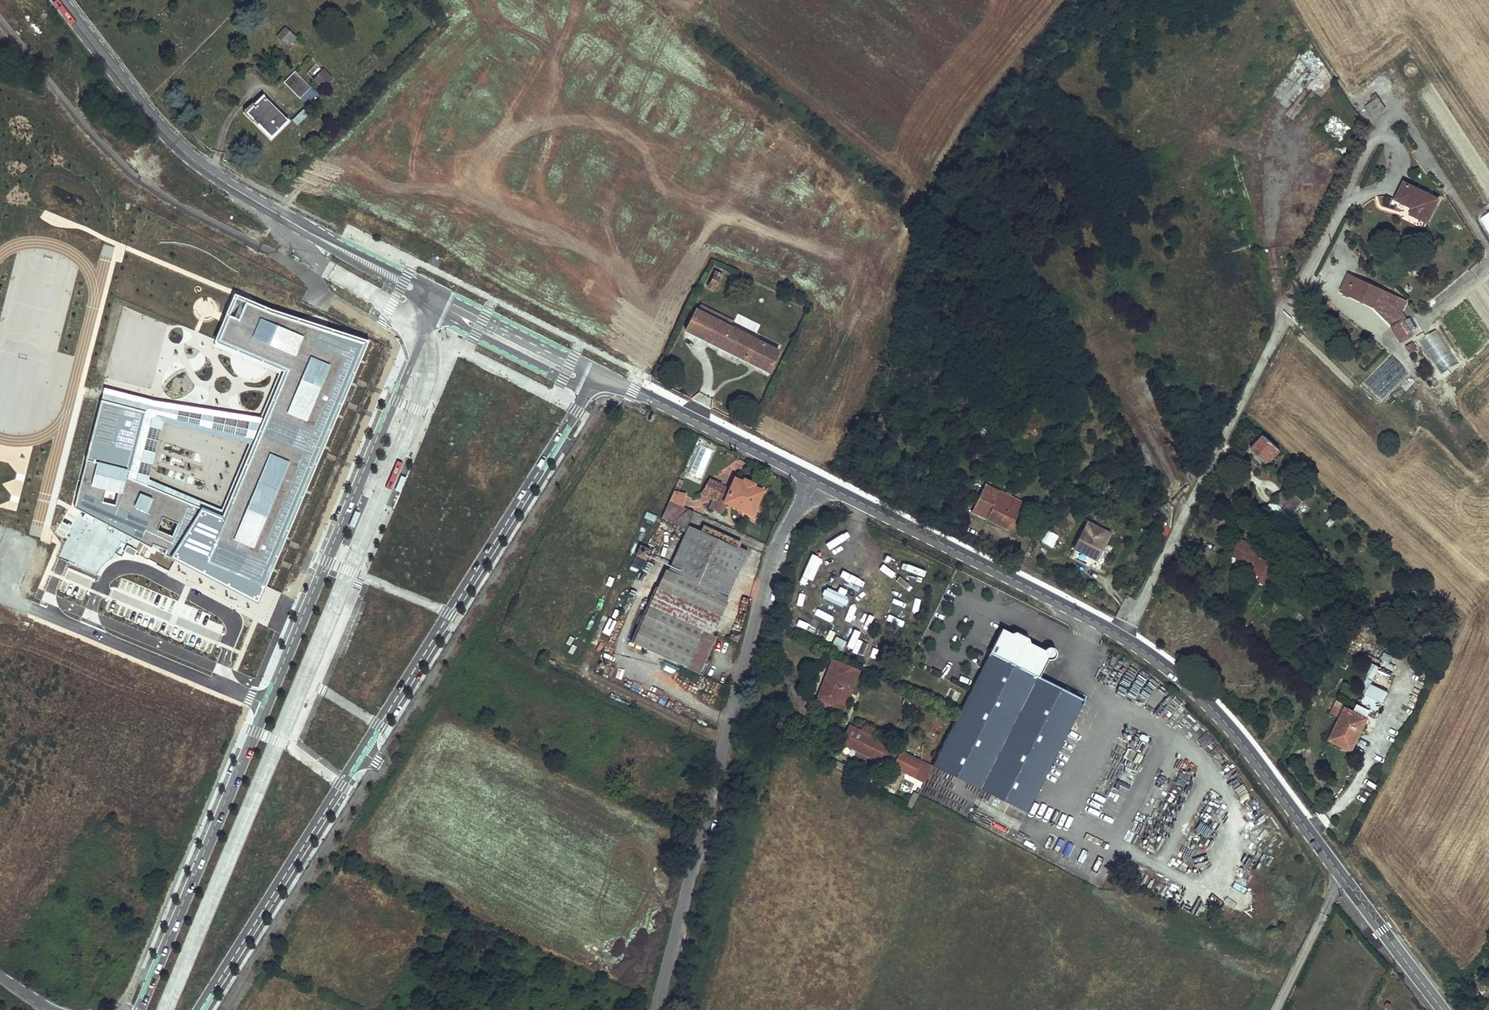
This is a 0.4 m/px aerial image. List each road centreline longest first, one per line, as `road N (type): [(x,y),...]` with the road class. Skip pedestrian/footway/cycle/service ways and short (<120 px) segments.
road 1 (tertiary): [(819,482),(1081,615),(1173,672),(1252,756),(1441,1009)]
road 2 (tertiary): [(434,312),(141,1009)]
road 3 (unclassified): [(658,1009),(776,548),(819,482)]
road 4 (track): [(819,482),(874,389),(943,173),(1071,0)]
road 5 (tertiary): [(361,751),(588,391)]
road 6 (tertiary): [(58,0),(176,146),(304,230)]
road 7 (tertiary): [(199,1009),(361,751)]
road 8 (tertiary): [(616,382),(819,482)]
road 9 (tertiary): [(598,373),(443,295)]
road 10 (tertiary): [(434,312),(588,391)]
road 11 (tertiary): [(304,230),(434,312)]
road 12 (tertiary): [(443,295),(304,230)]
road 13 (track): [(1379,127),(1403,82),(1350,0)]

